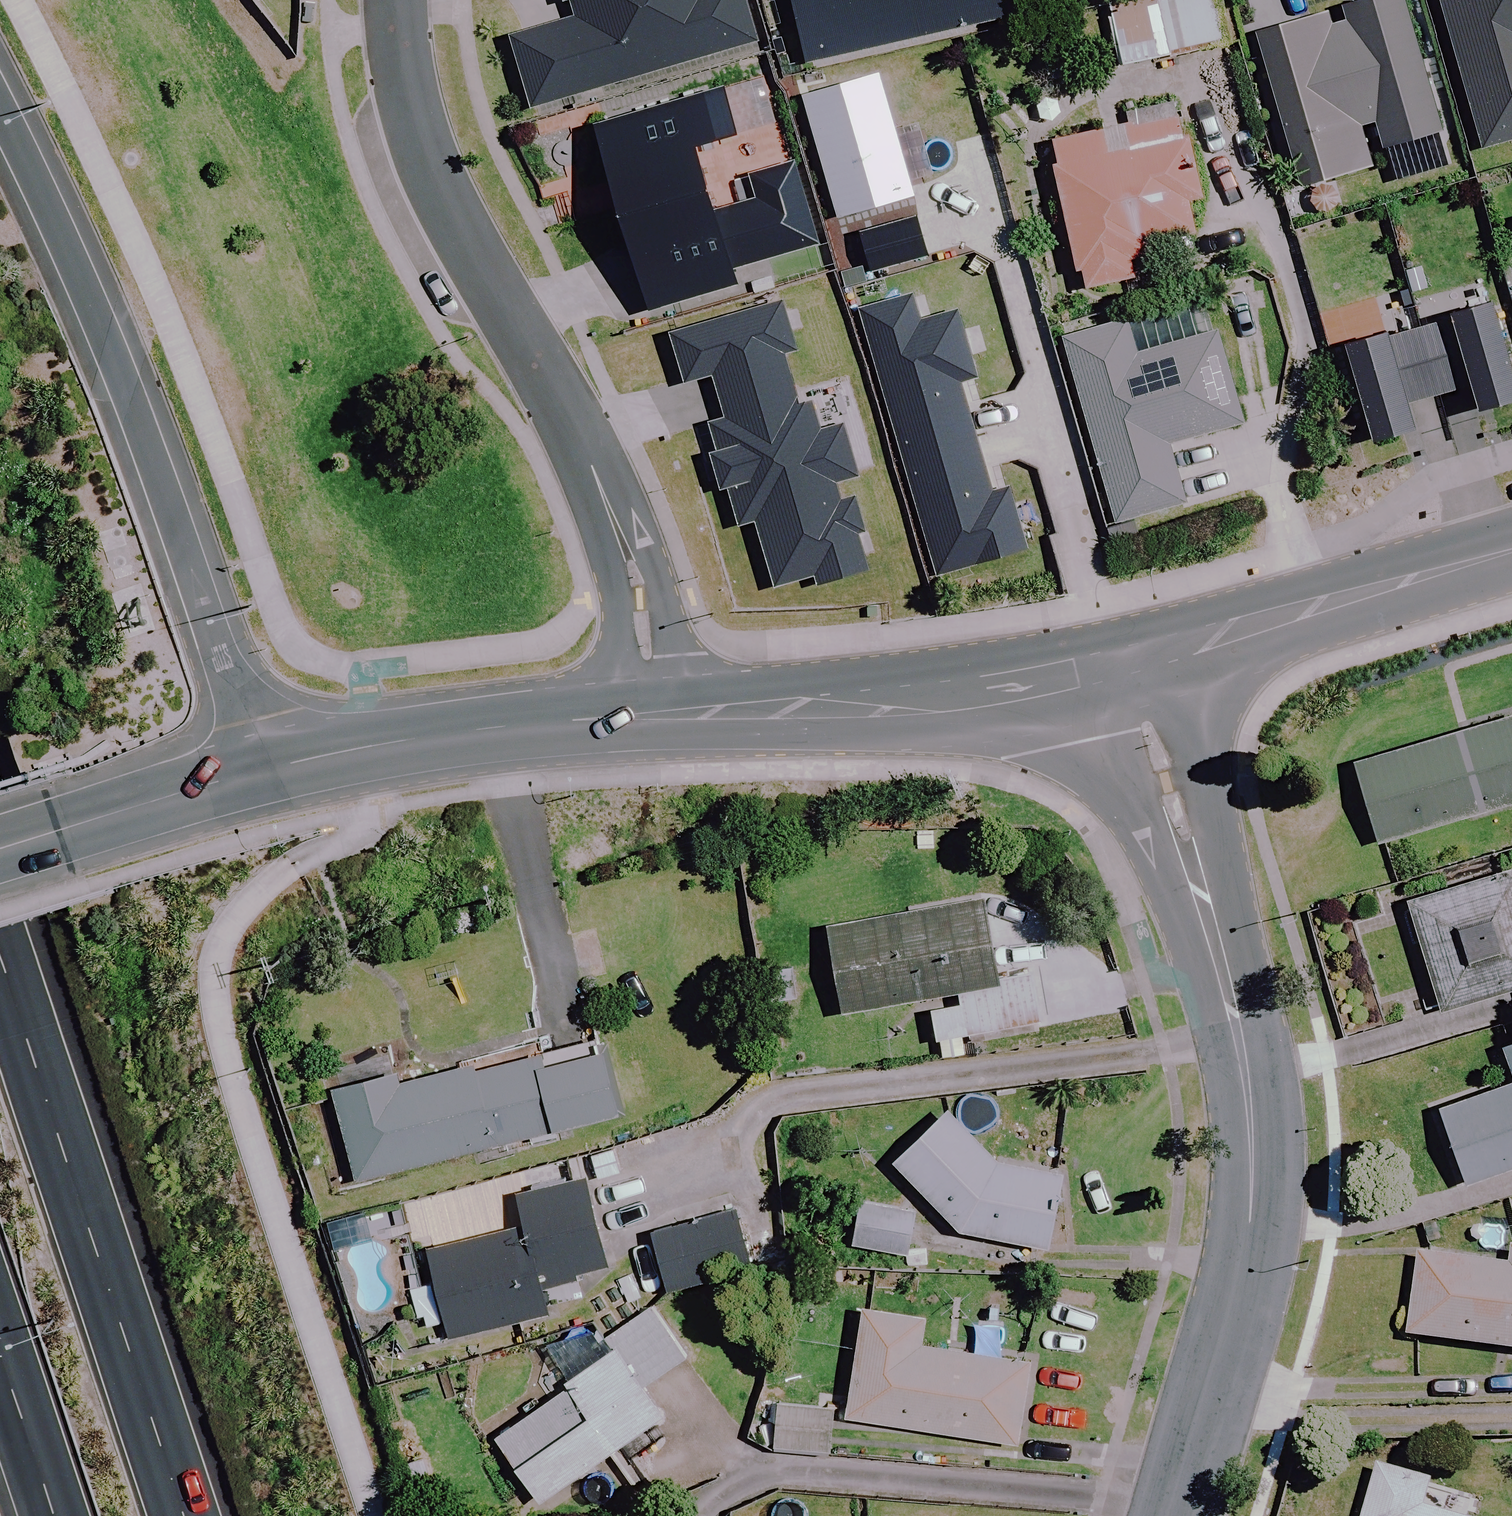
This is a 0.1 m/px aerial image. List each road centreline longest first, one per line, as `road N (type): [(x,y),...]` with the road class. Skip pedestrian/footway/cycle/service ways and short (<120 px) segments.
road 1 (residential): [(1173,1515),(1252,1245),(1255,1145),(1228,991),(1128,660)]
road 2 (residential): [(649,718),(648,659),(620,527),(571,420),(429,167),(400,64),(398,0)]
road 3 (primary): [(0,112),(272,769)]
road 4 (primary): [(0,954),(80,1157),(197,1515)]
road 5 (tertiary): [(1128,660),(967,691),(649,718)]
road 6 (tertiary): [(1511,553),(1128,660)]
road 7 (tertiary): [(649,718),(372,747),(272,769)]
road 8 (tertiary): [(272,769),(0,849)]
road 9 (primary): [(51,1515),(0,1360)]

